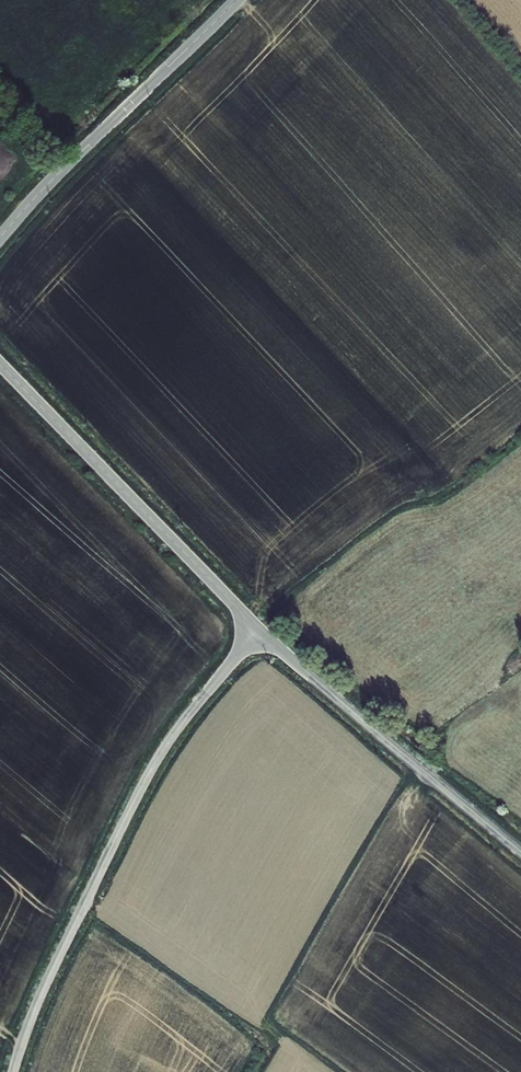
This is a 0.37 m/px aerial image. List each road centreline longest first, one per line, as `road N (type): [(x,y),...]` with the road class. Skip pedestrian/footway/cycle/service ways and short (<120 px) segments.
road 1 (tertiary): [(259,630),(170,738),(139,793),(13,1071)]
road 2 (unclassified): [(0,362),(259,630)]
road 3 (tertiary): [(259,630),(520,850)]
road 4 (unclassified): [(239,0),(0,237)]

